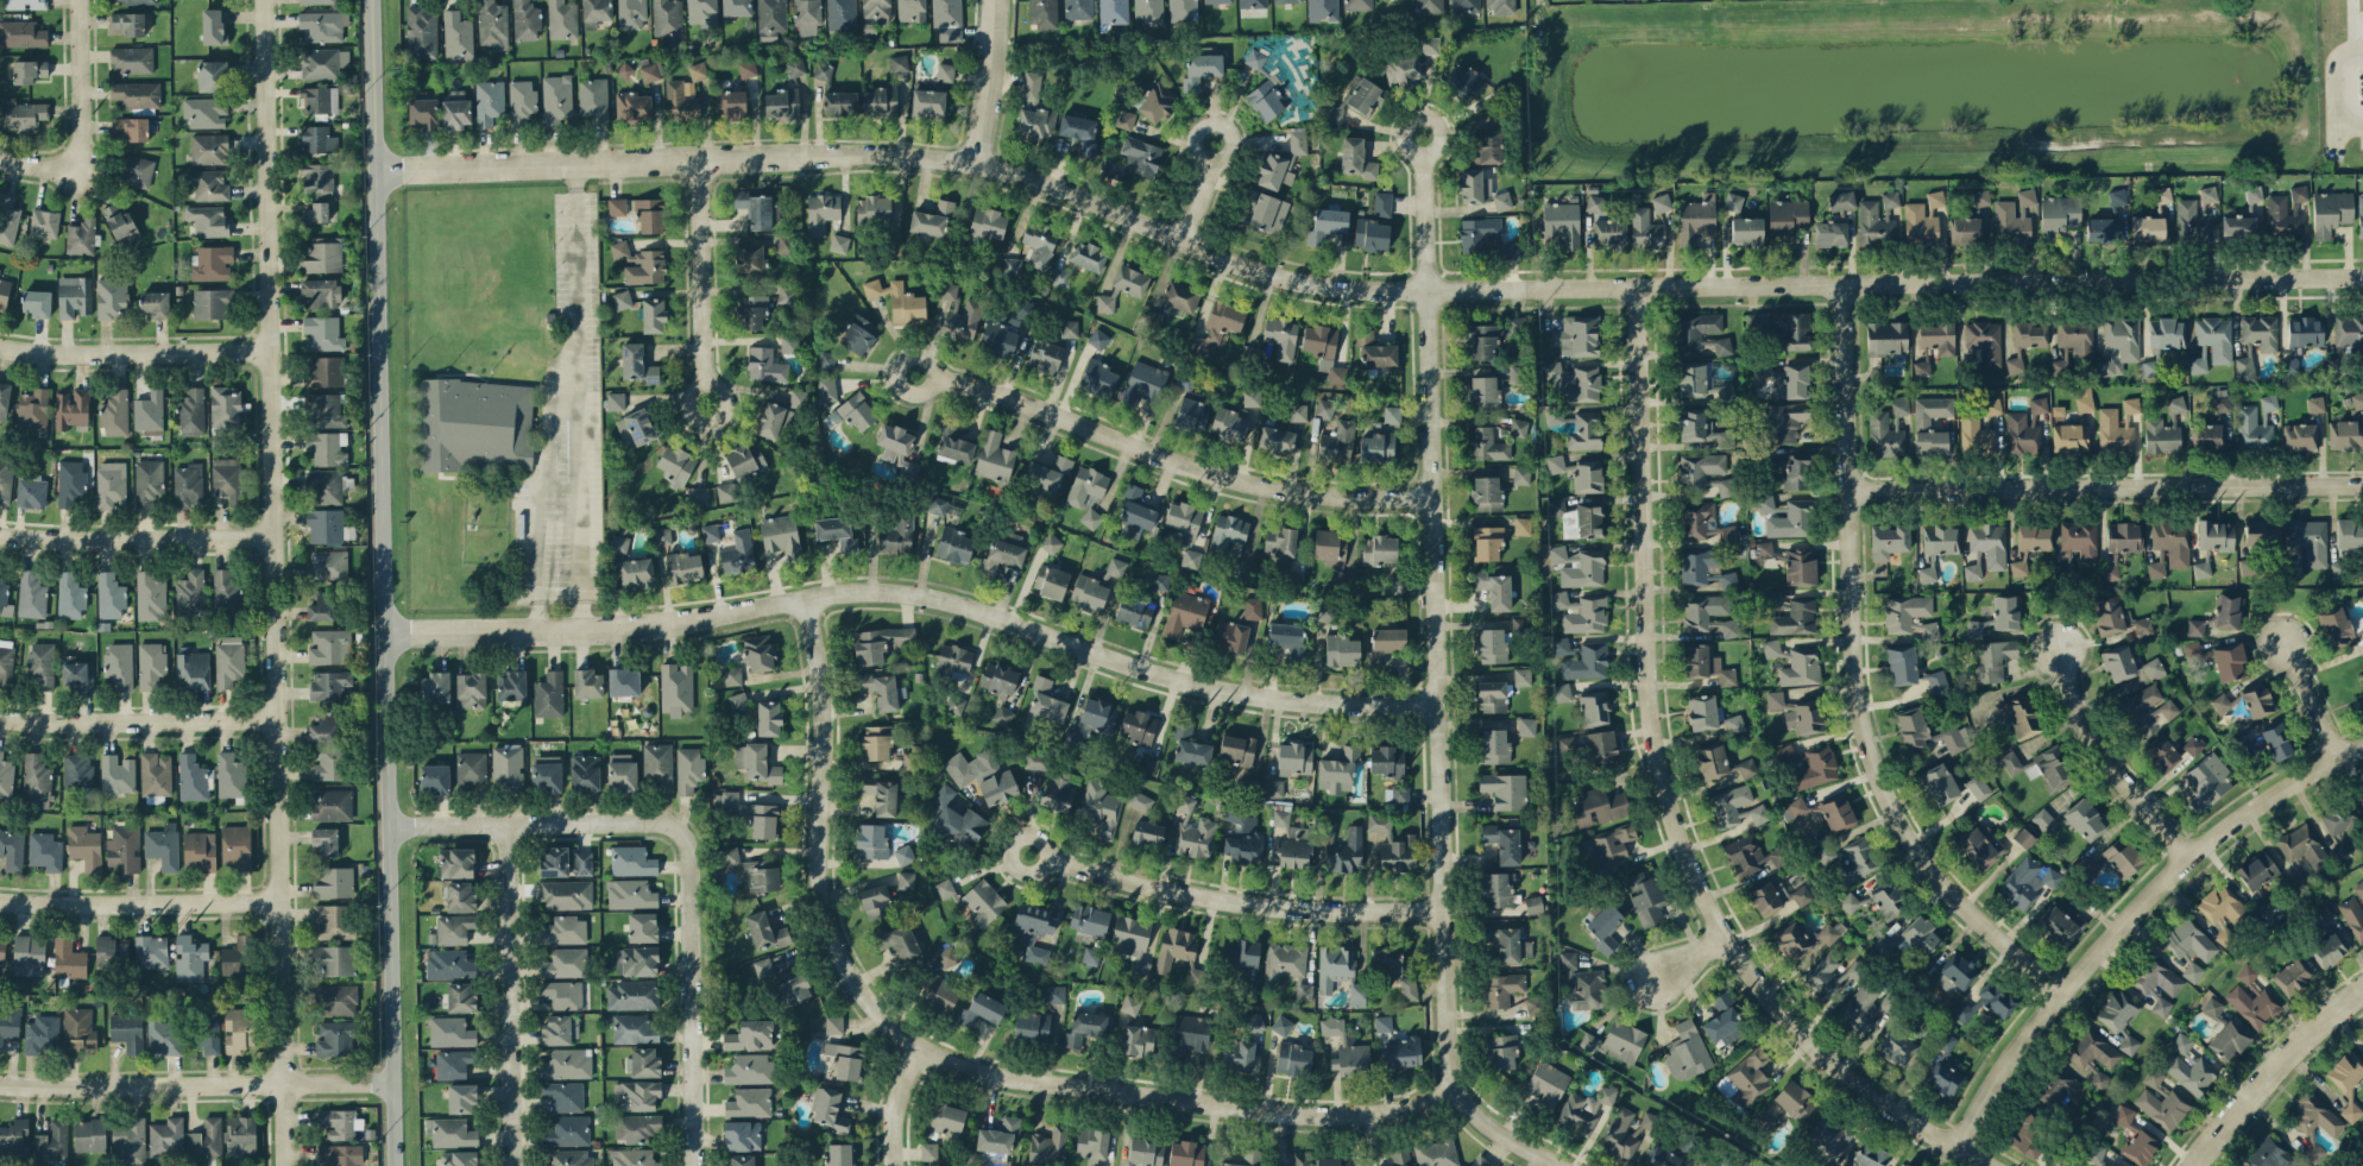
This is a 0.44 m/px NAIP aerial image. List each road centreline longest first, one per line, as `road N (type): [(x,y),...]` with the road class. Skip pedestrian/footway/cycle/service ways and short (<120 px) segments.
road 1 (residential): [(2362,277),(1340,289),(1253,269),(1028,176),(943,157),(869,152),(376,169)]
road 2 (tertiary): [(394,1165),(374,0)]
road 3 (residential): [(284,1165),(264,0)]
road 4 (residential): [(1445,115),(1430,218),(1454,1060),(1482,1116),(1566,1165)]
road 5 (residential): [(1442,701),(1338,700),(1210,683),(953,598),(894,588),(637,625),(387,632)]
road 6 (residential): [(809,597),(827,692),(825,897),(859,984),(902,1032),(971,1069),(1322,1117),(1395,1114),(1462,1089)]
road 7 (residential): [(1643,286),(1657,714),(1668,780),(1694,852),(1734,932),(1795,1016),(1863,1079),(2005,1165)]
road 8 (residential): [(2067,990),(1928,862),(1876,761),(1857,644),(1847,284)]
road 9 (residential): [(1962,1142),(2021,1045),(2201,846),(2362,745)]
road 10 (residential): [(1436,496),(1305,491),(1201,468),(908,357)]
road 11 (residential): [(1854,485),(2362,480)]
road 12 (residential): [(1447,909),(1249,905),(1045,857)]
road 13 (residential): [(0,1083),(392,1080)]
road 14 (residential): [(506,1165),(506,825)]
road 15 (residential): [(672,828),(680,845),(688,1165)]
road 16 (residential): [(389,825),(672,828)]
road 17 (residential): [(0,897),(279,901)]
road 18 (residential): [(0,717),(275,718)]
road 19 (residential): [(2195,855),(2096,731),(2072,675),(2062,623)]
road 20 (residential): [(272,535),(0,535)]
road 21 (residential): [(0,346),(269,349)]
road 22 (residential): [(704,158),(701,417)]
road 23 (residential): [(2193,1165),(2311,1031),(2362,988)]
road 24 (residential): [(81,166),(78,0)]
road 25 (residential): [(1004,0),(983,164)]
road 26 (residential): [(2345,754),(2282,620)]
road 27 (residential): [(1189,242),(1228,157),(1235,120)]
road 28 (residential): [(928,1048),(906,1095),(902,1165)]

